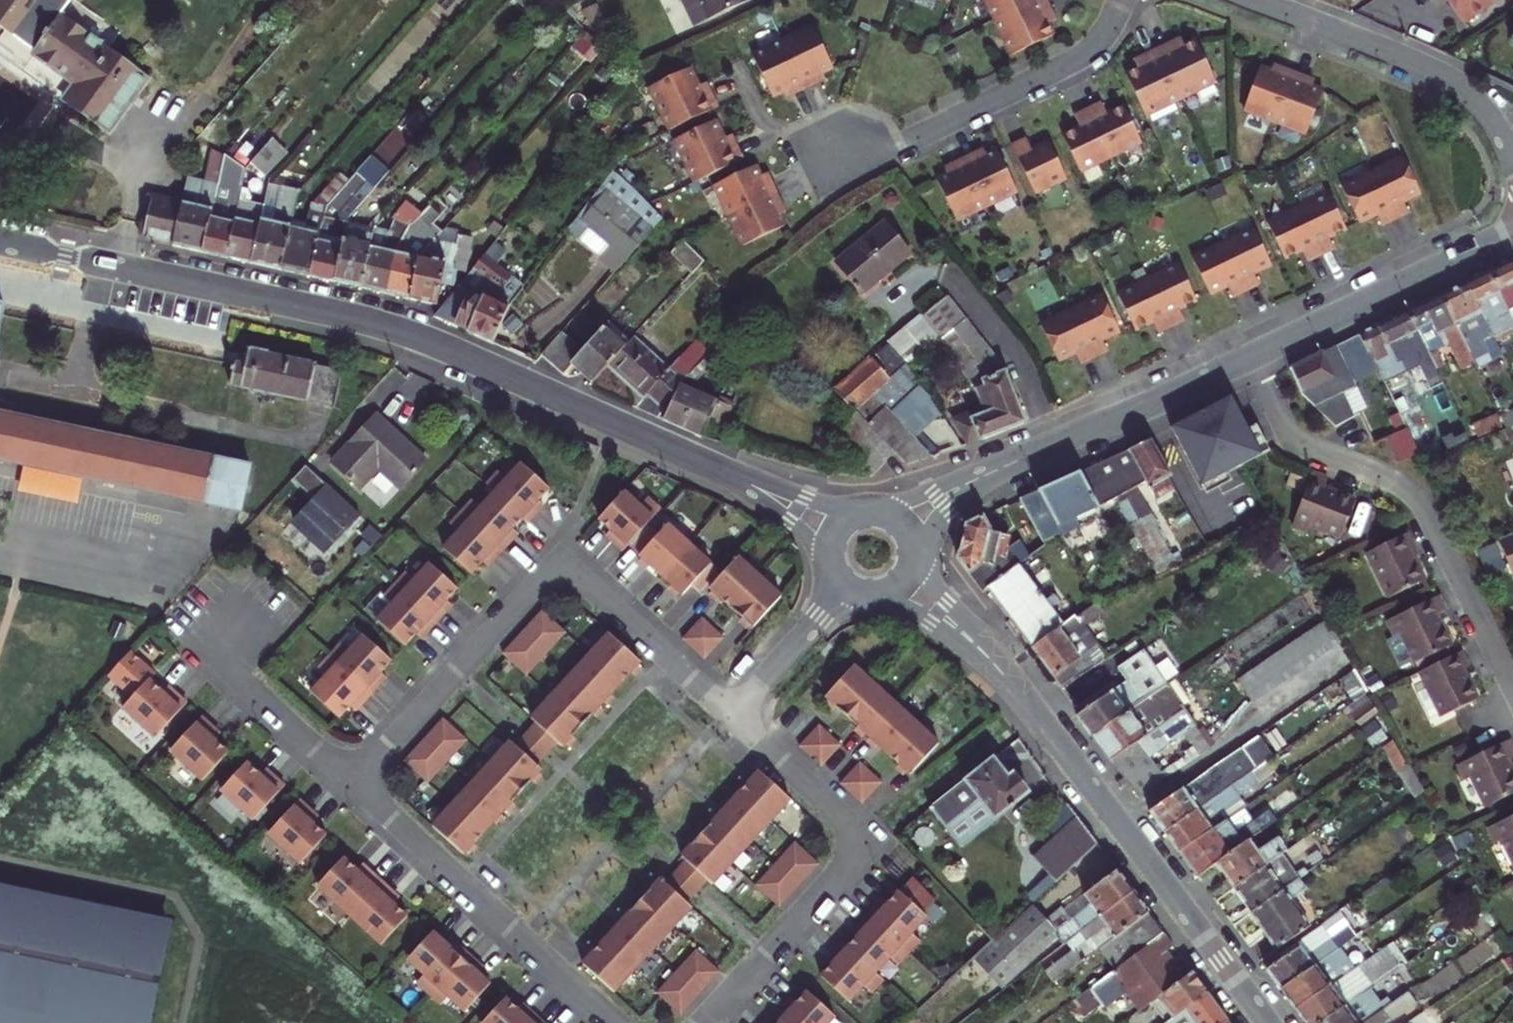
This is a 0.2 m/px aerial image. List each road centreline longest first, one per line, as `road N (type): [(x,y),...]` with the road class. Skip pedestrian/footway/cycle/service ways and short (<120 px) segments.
road 1 (tertiary): [(0,242),(405,333),(714,466)]
road 2 (residential): [(355,786),(538,582),(565,572),(589,584),(734,715)]
road 3 (residential): [(1255,356),(1295,438),(1396,480),(1425,508),(1512,688)]
road 4 (tertiary): [(1012,687),(1267,1022)]
road 5 (residential): [(734,715),(838,813),(851,854),(704,1022)]
road 6 (residential): [(355,786),(615,1022)]
road 7 (residential): [(1121,0),(1101,42),(1074,63),(841,161)]
road 8 (residential): [(1512,158),(1479,102),(1439,71),(1259,0)]
road 9 (tertiary): [(989,477),(1255,356)]
road 10 (tertiary): [(1255,356),(1512,234)]
road 11 (residential): [(175,624),(355,786)]
road 12 (tertiary): [(863,596),(917,612),(1012,687)]
road 13 (residential): [(734,715),(844,588)]
road 14 (tertiary): [(1012,687),(913,560)]
road 15 (tertiary): [(859,514),(714,466)]
road 16 (tertiary): [(714,466),(806,532),(829,563)]
road 17 (tertiary): [(989,477),(873,512)]

